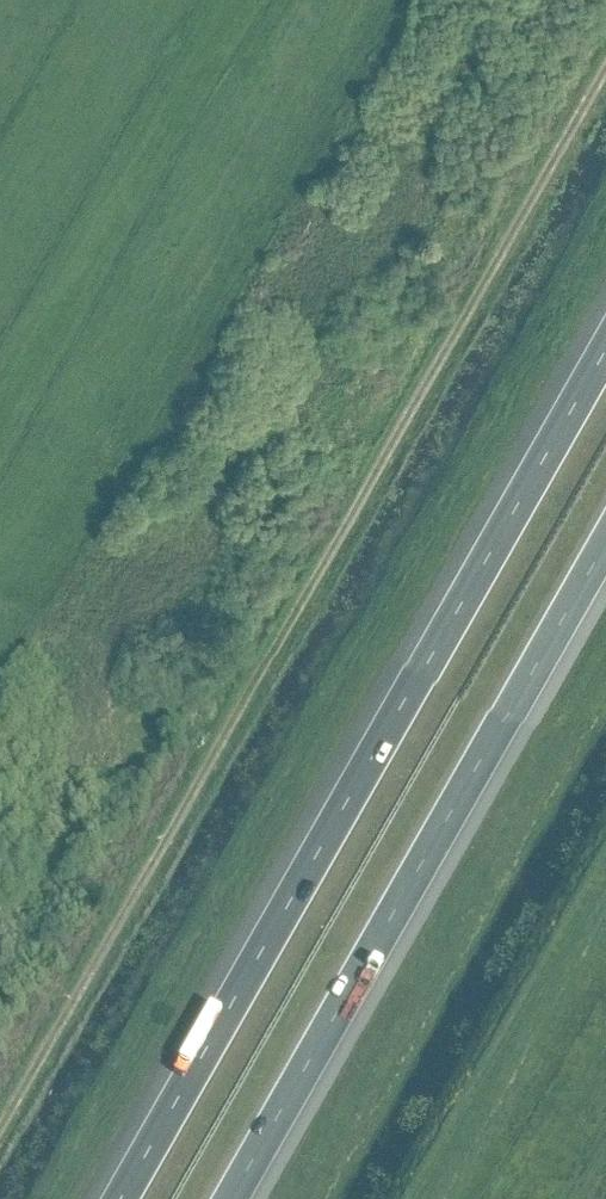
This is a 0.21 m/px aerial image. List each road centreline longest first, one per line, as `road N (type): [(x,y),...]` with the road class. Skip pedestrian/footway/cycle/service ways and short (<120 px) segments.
road 1 (unclassified): [(0,1110),(605,41)]
road 2 (motorway): [(605,344),(120,1198)]
road 3 (motorway): [(232,1198),(605,542)]

